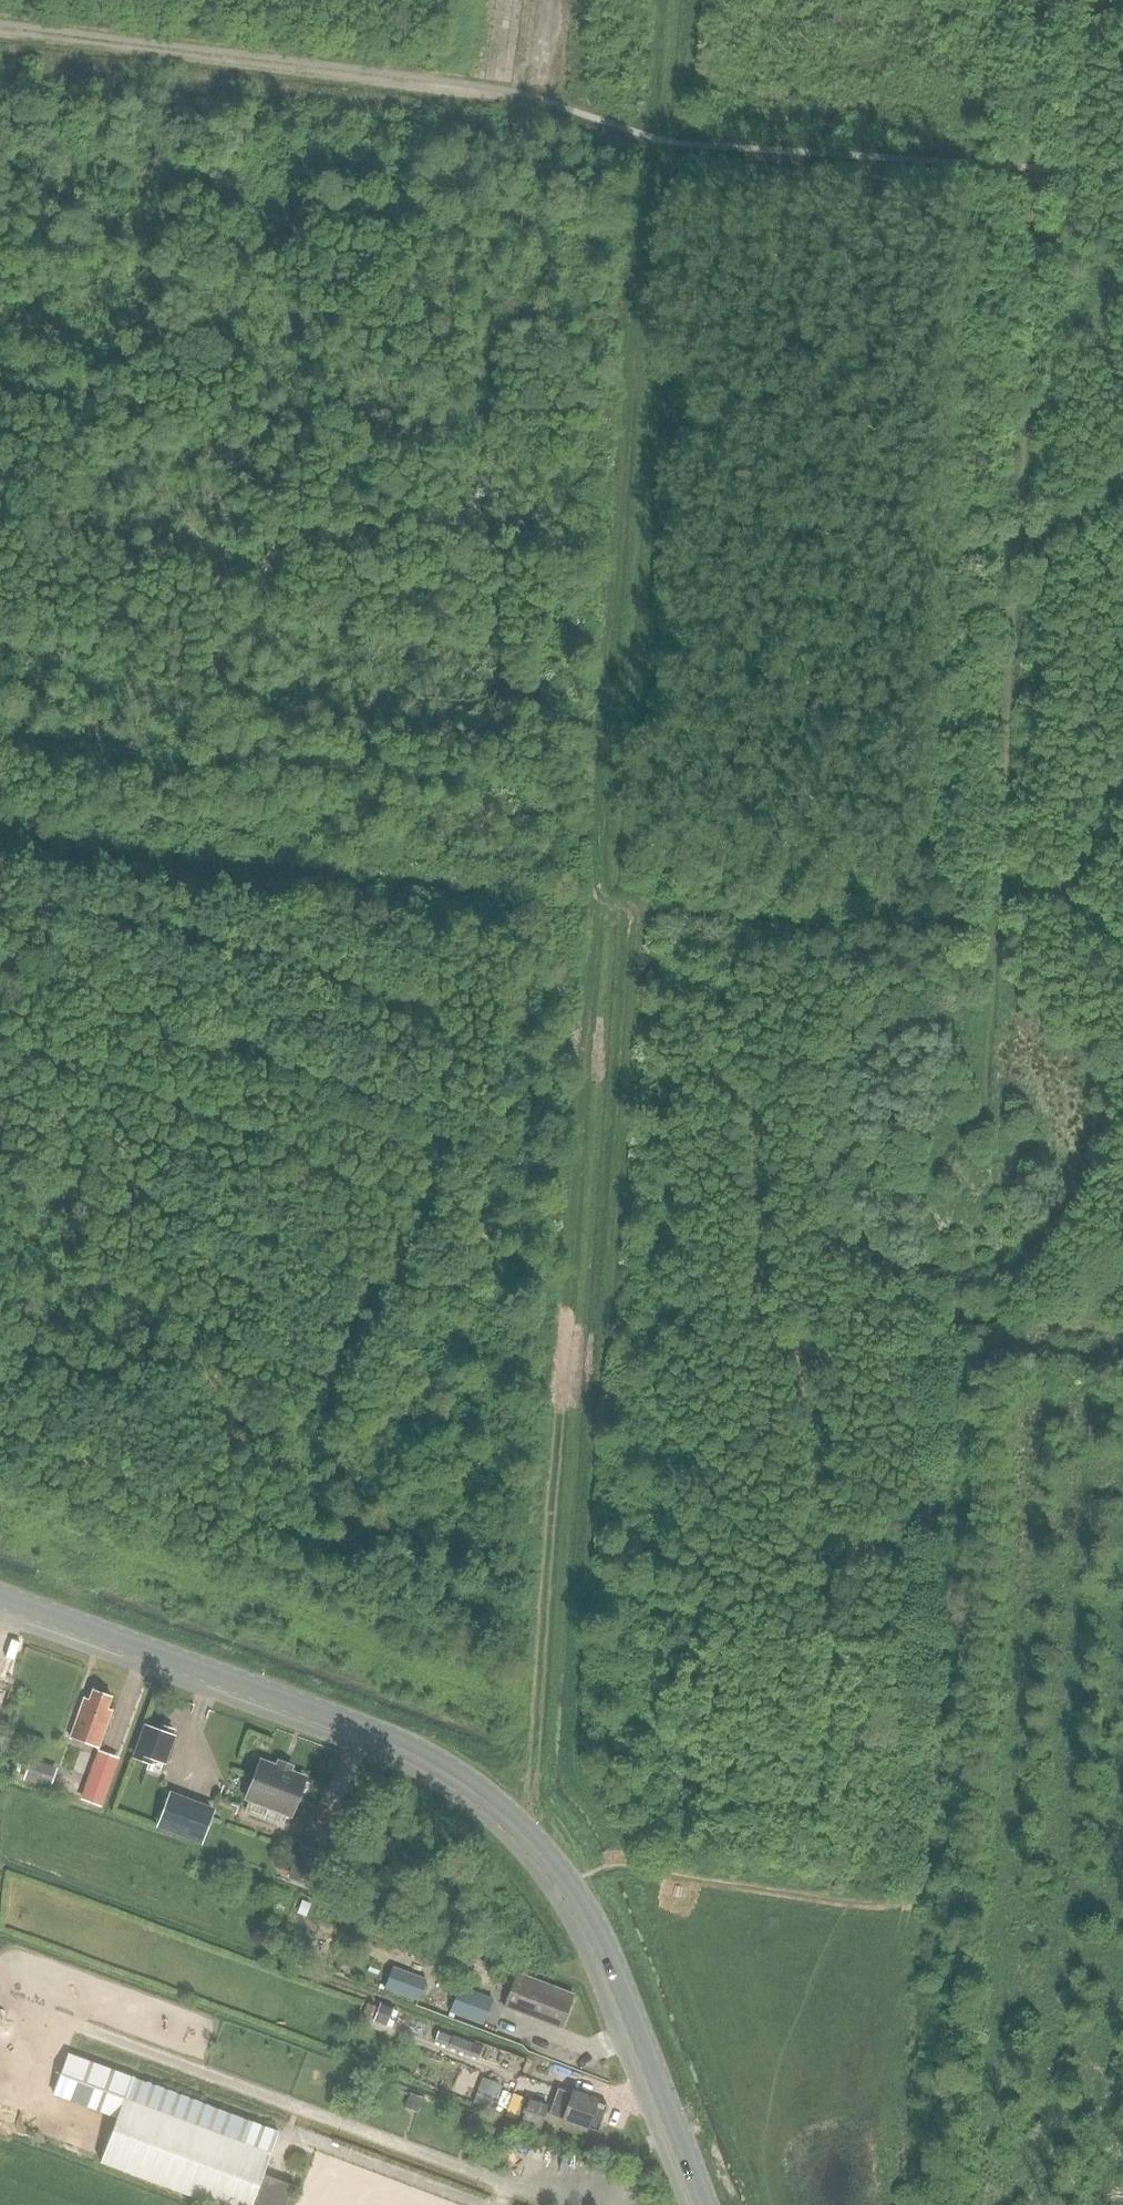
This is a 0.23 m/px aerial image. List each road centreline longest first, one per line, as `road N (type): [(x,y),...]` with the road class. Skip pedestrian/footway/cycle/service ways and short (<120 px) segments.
road 1 (tertiary): [(706,2204),(590,1919),(542,1852),(478,1792),(365,1732),(0,1599)]

